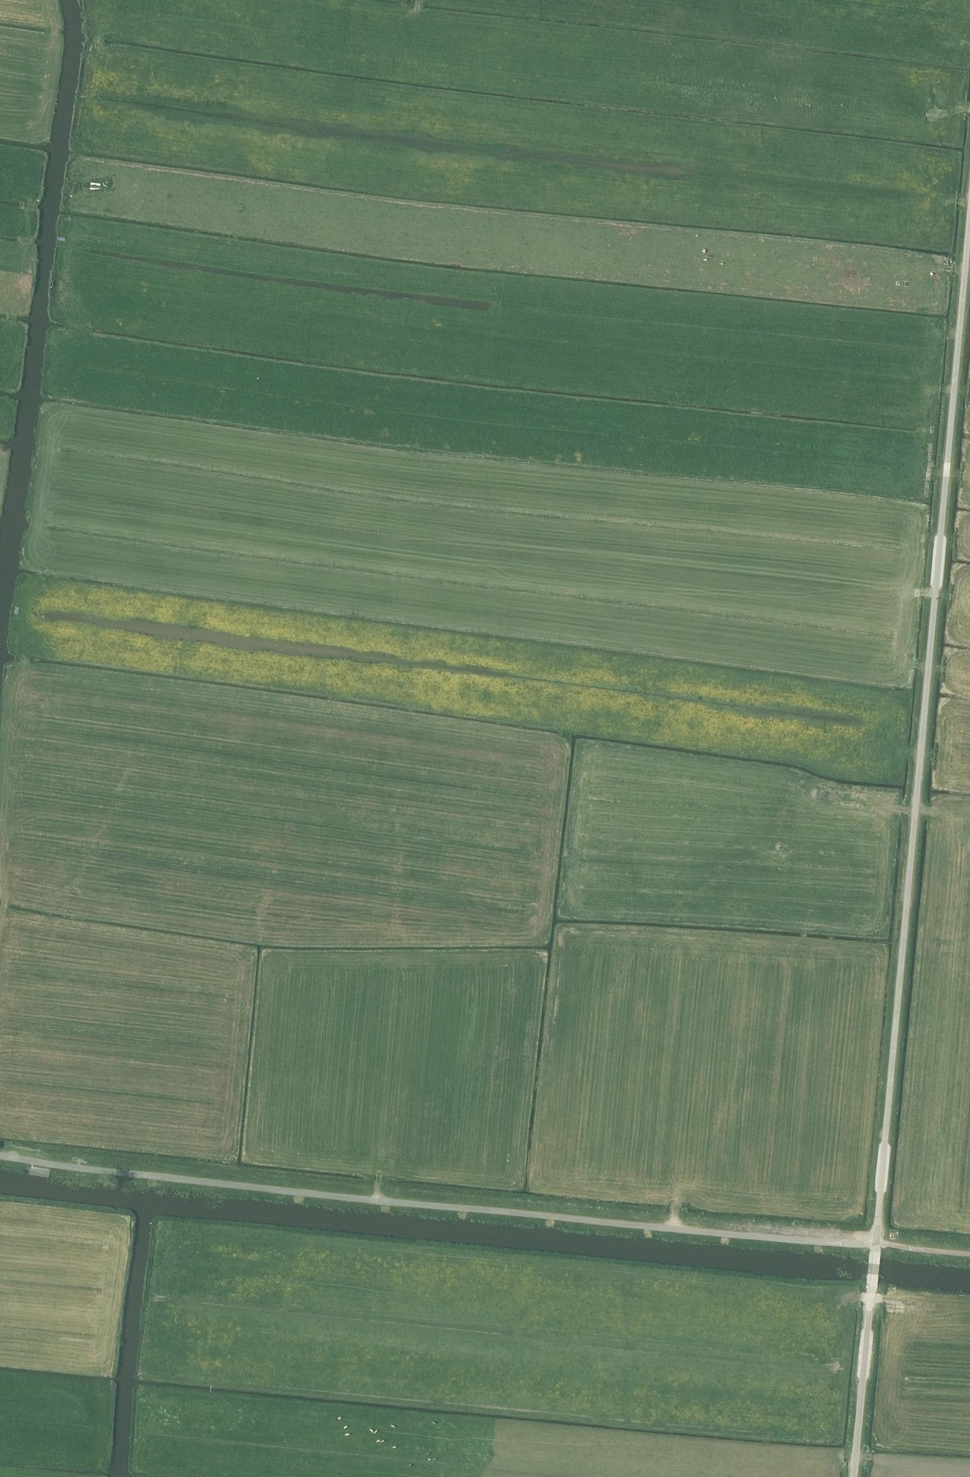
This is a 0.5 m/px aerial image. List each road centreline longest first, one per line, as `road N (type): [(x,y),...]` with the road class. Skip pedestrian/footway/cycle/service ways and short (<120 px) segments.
road 1 (unclassified): [(876,1244),(969,246)]
road 2 (track): [(87,0),(97,55),(927,184),(969,201)]
road 3 (unclassified): [(876,1244),(661,1230),(0,1156)]
road 4 (track): [(88,319),(962,333)]
road 5 (track): [(969,600),(304,495)]
road 6 (track): [(88,319),(57,397),(27,572),(0,946)]
road 7 (track): [(50,458),(304,495)]
road 8 (unclassified): [(854,1476),(871,1289)]
road 9 (track): [(8,328),(28,281),(32,201)]

